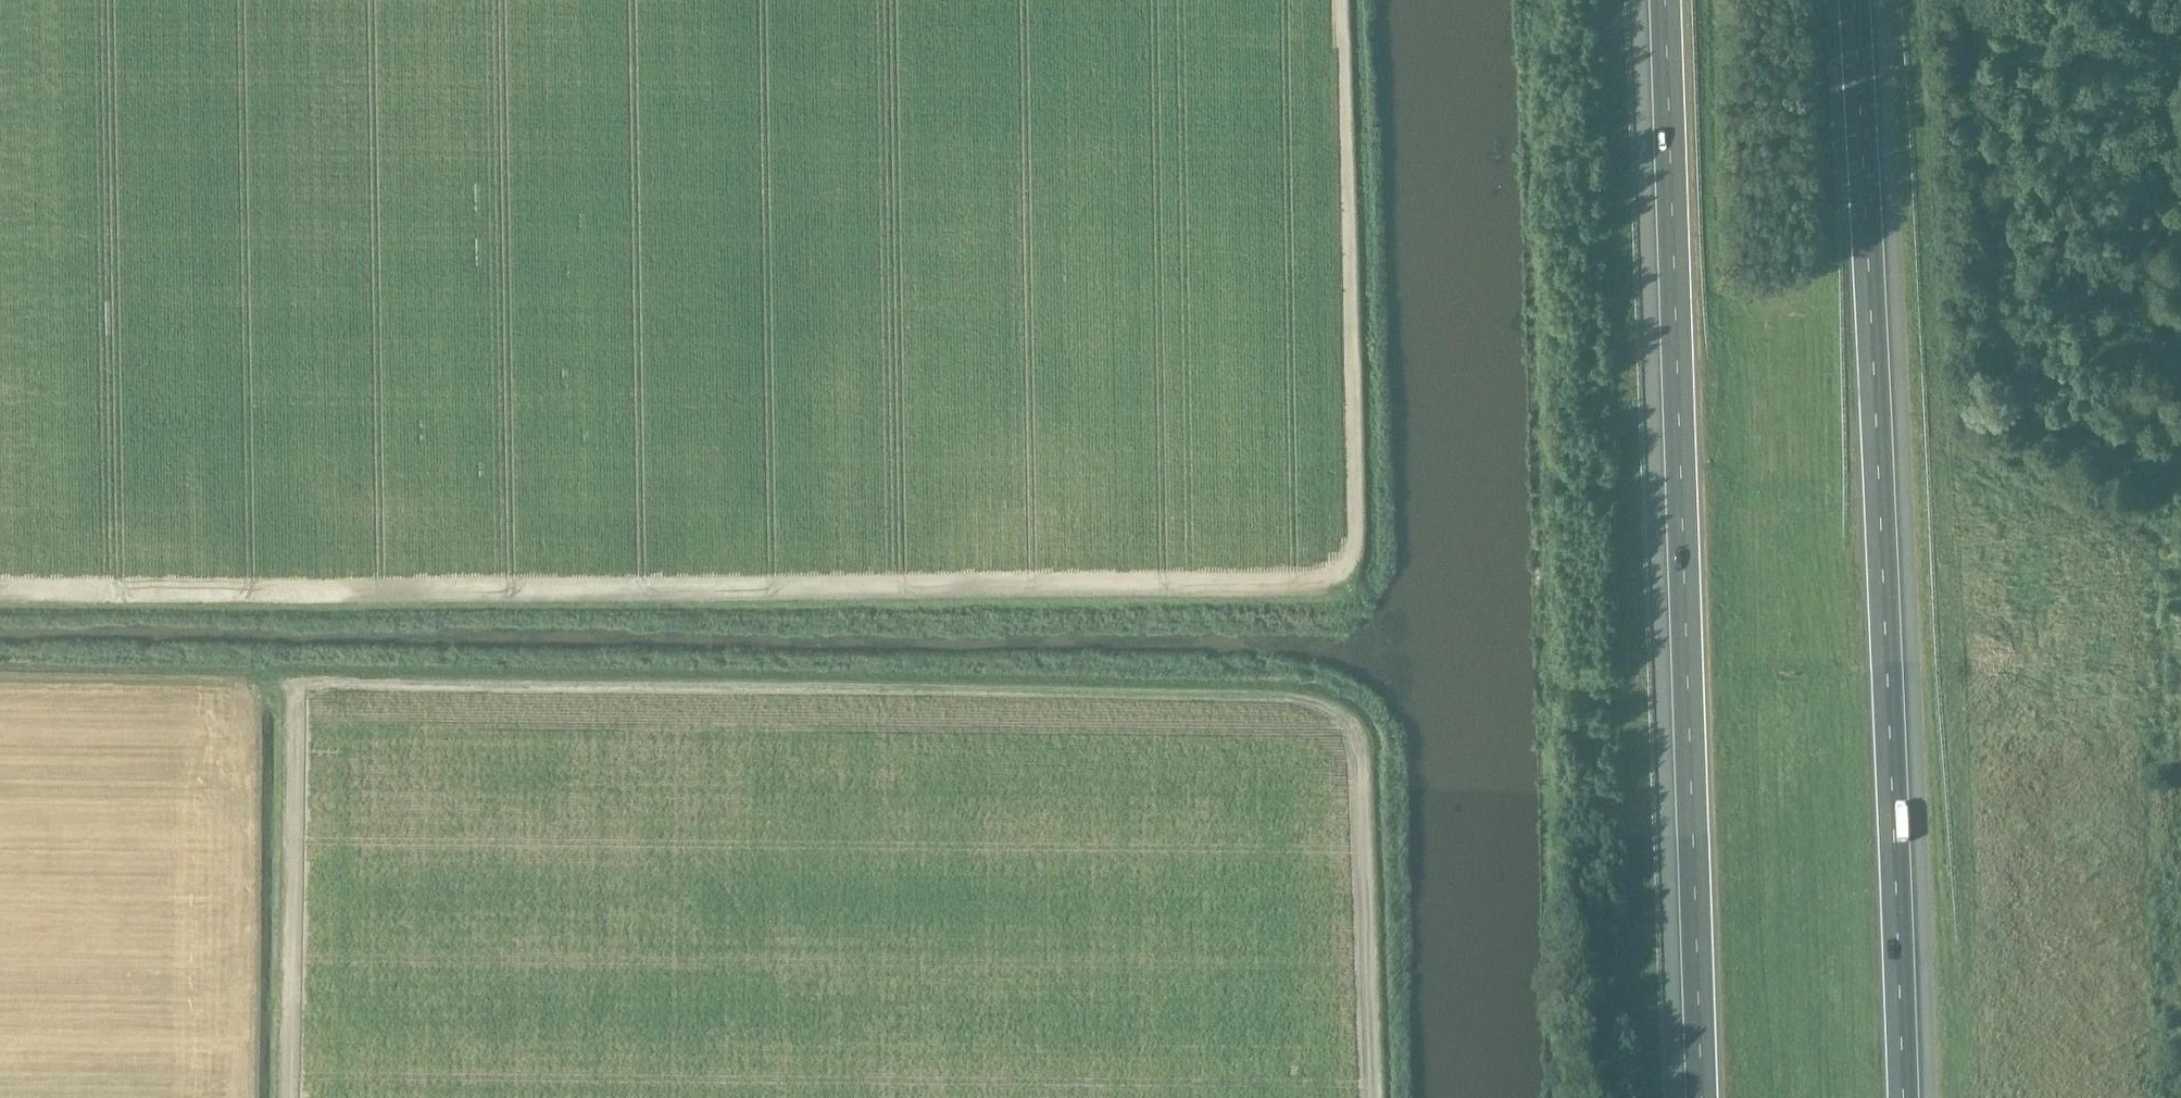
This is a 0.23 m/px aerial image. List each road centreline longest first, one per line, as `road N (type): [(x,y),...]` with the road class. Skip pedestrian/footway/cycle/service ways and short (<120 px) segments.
road 1 (motorway): [(1901,1097),(1855,0)]
road 2 (motorway): [(1664,0),(1700,1097)]

